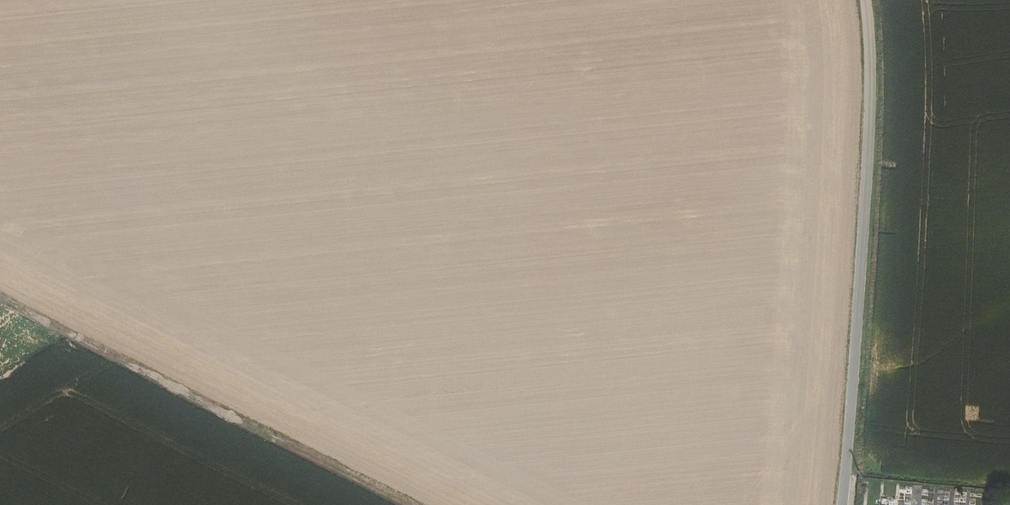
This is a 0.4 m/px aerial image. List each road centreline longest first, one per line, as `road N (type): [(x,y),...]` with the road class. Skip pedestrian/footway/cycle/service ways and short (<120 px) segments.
road 1 (unclassified): [(842,504),(869,147),(865,0)]
road 2 (track): [(0,280),(445,504)]

